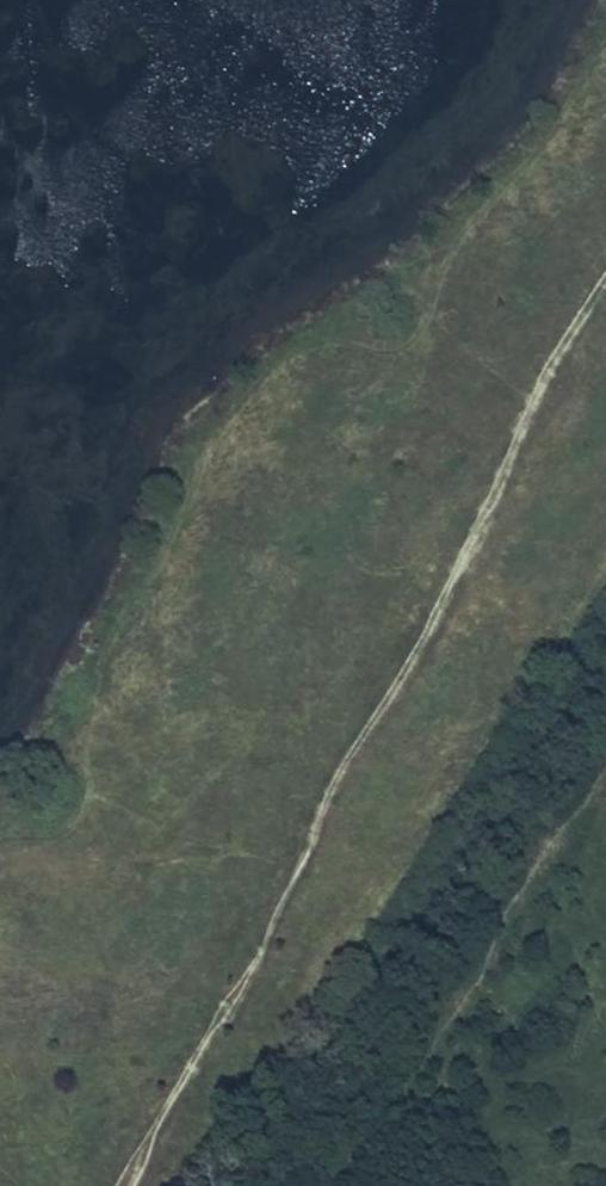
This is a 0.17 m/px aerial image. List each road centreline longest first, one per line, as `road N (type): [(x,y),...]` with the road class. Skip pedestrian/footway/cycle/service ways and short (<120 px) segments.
road 1 (track): [(138,1185),(330,803),(420,659),(554,351),(605,273)]
road 2 (track): [(0,1065),(554,351)]

